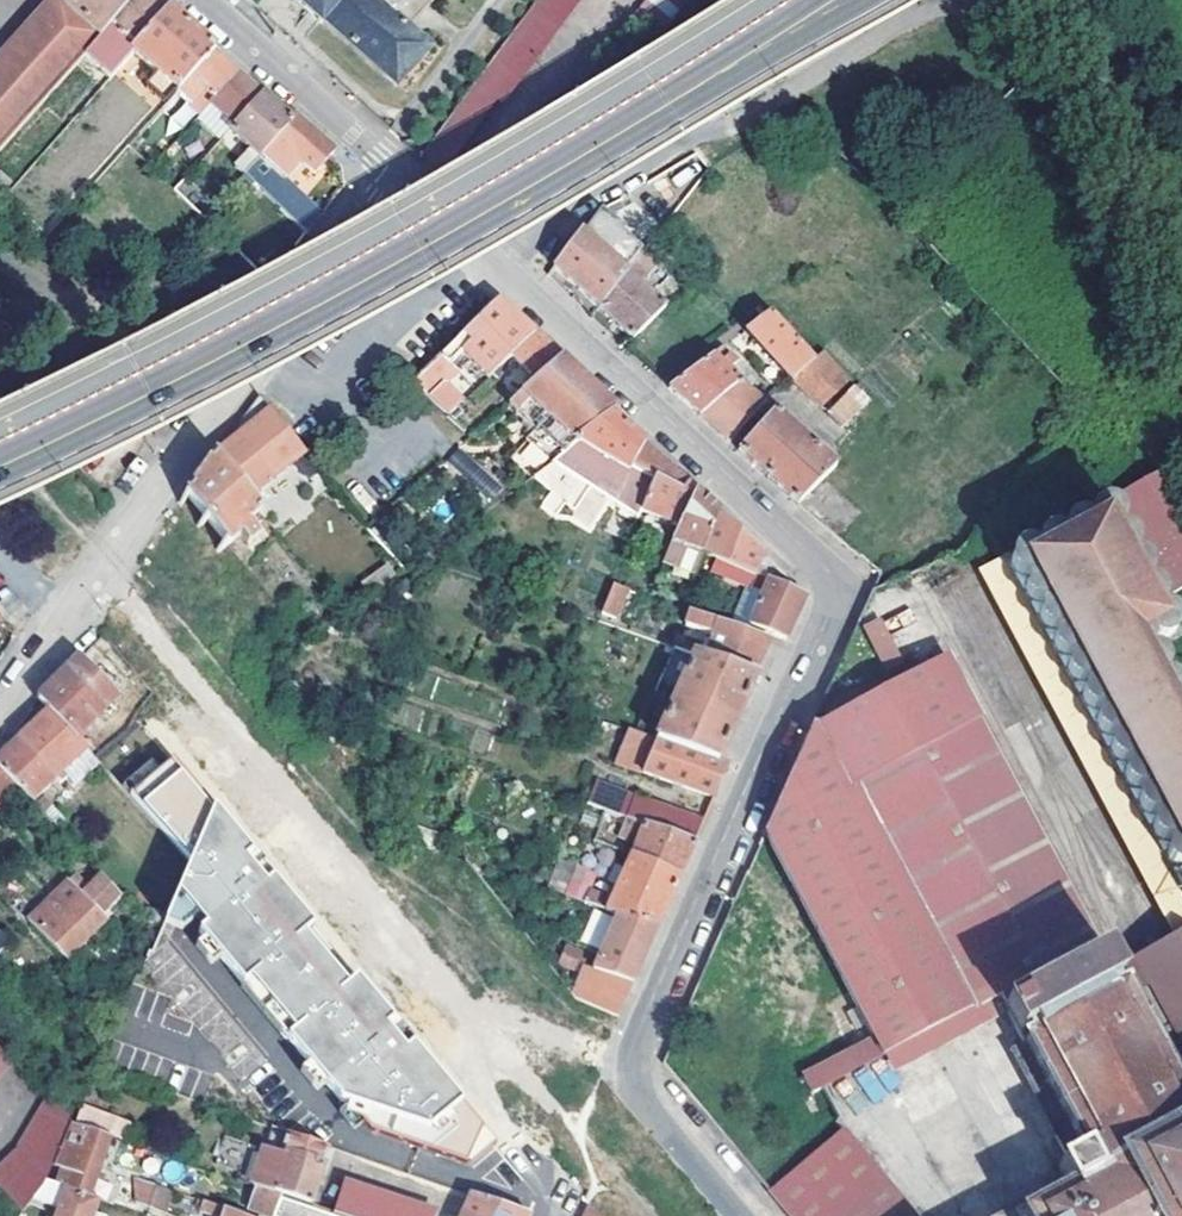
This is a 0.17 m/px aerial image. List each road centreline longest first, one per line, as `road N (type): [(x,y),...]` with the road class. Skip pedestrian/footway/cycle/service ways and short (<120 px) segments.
road 1 (residential): [(741,1215),(647,1105),(635,1077),(636,1050),(836,587),(826,568),(404,176)]
road 2 (secondary): [(853,0),(443,245),(0,475)]
road 3 (residential): [(0,716),(110,554),(404,176)]
road 4 (residential): [(404,176),(205,0)]

